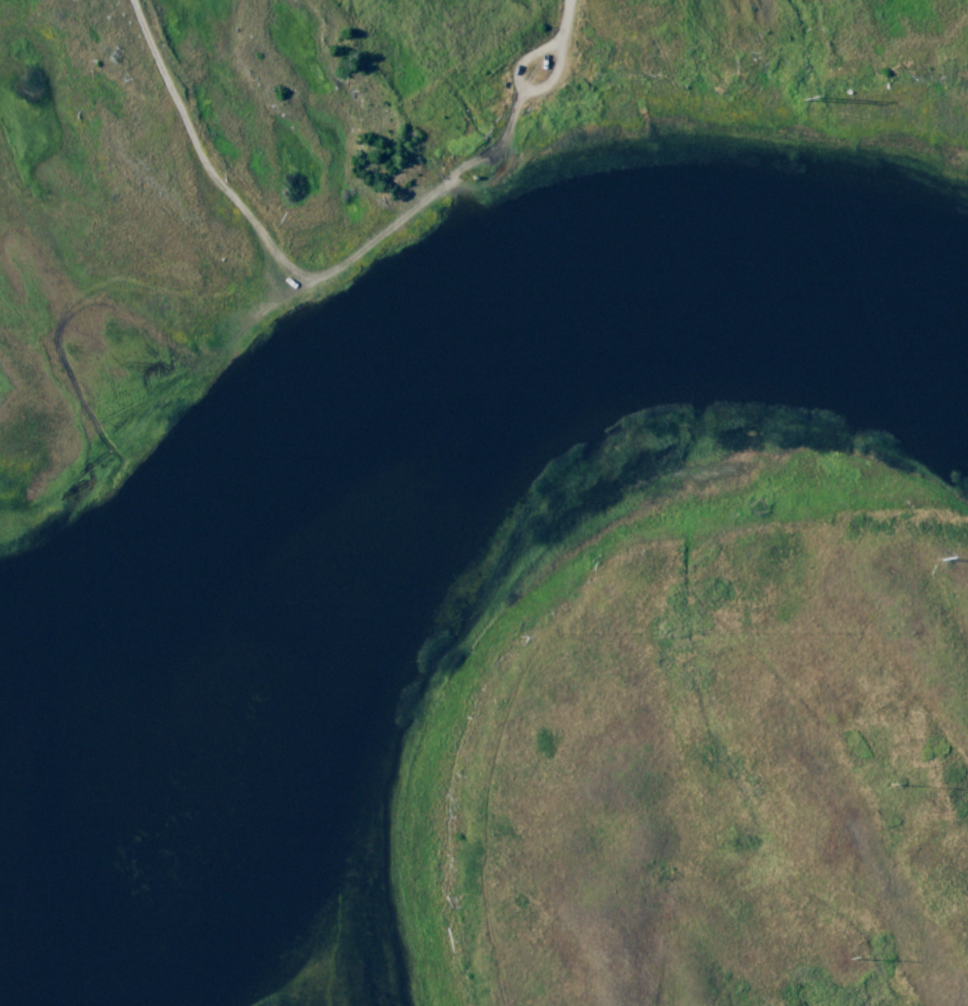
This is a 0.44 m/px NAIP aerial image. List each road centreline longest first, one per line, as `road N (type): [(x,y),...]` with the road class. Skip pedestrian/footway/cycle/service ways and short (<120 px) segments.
road 1 (track): [(523,89),(500,143),(219,349),(34,507),(0,513)]
road 2 (track): [(315,283),(278,251),(199,149),(134,0)]

